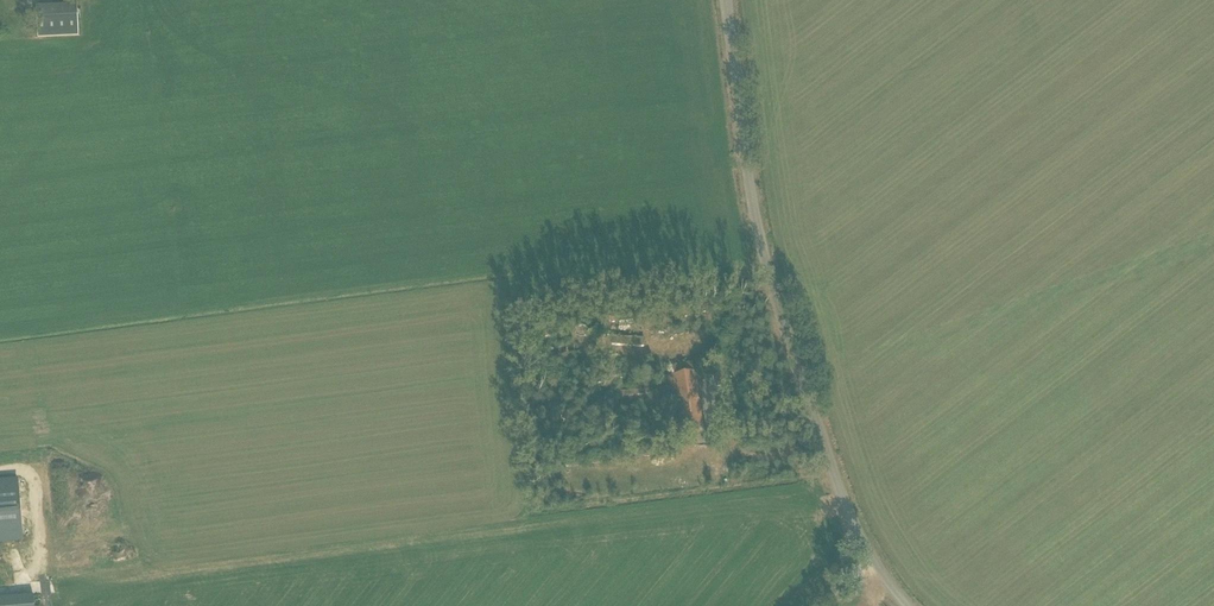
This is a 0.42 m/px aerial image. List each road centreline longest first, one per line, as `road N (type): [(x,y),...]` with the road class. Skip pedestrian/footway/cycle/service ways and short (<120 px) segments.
road 1 (unclassified): [(907,605),(855,527),(769,271),(743,157),(724,0)]

